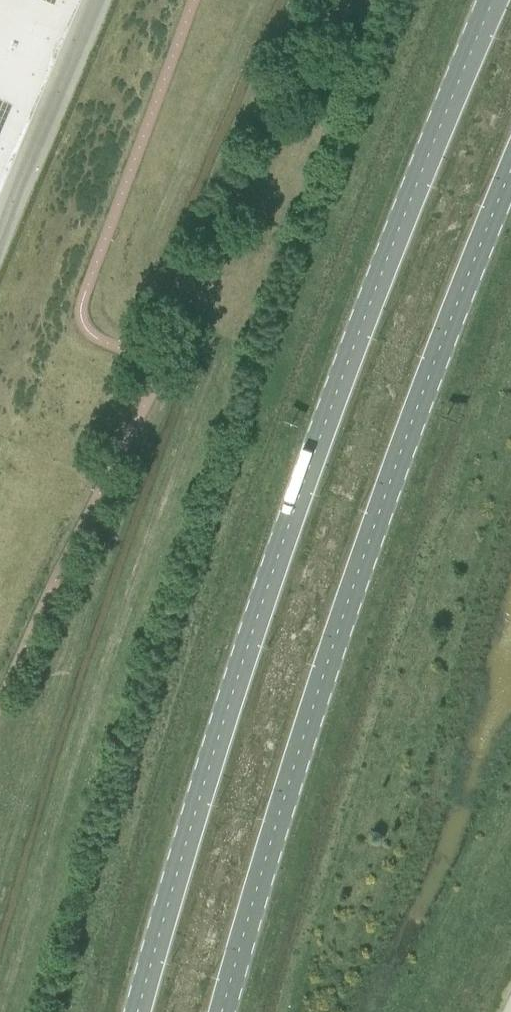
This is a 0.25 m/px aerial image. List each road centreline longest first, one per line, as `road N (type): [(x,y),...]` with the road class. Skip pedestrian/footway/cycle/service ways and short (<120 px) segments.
road 1 (primary): [(492,0),(386,260),(251,639),(139,1011)]
road 2 (primary): [(224,1011),(400,459),(510,178)]

